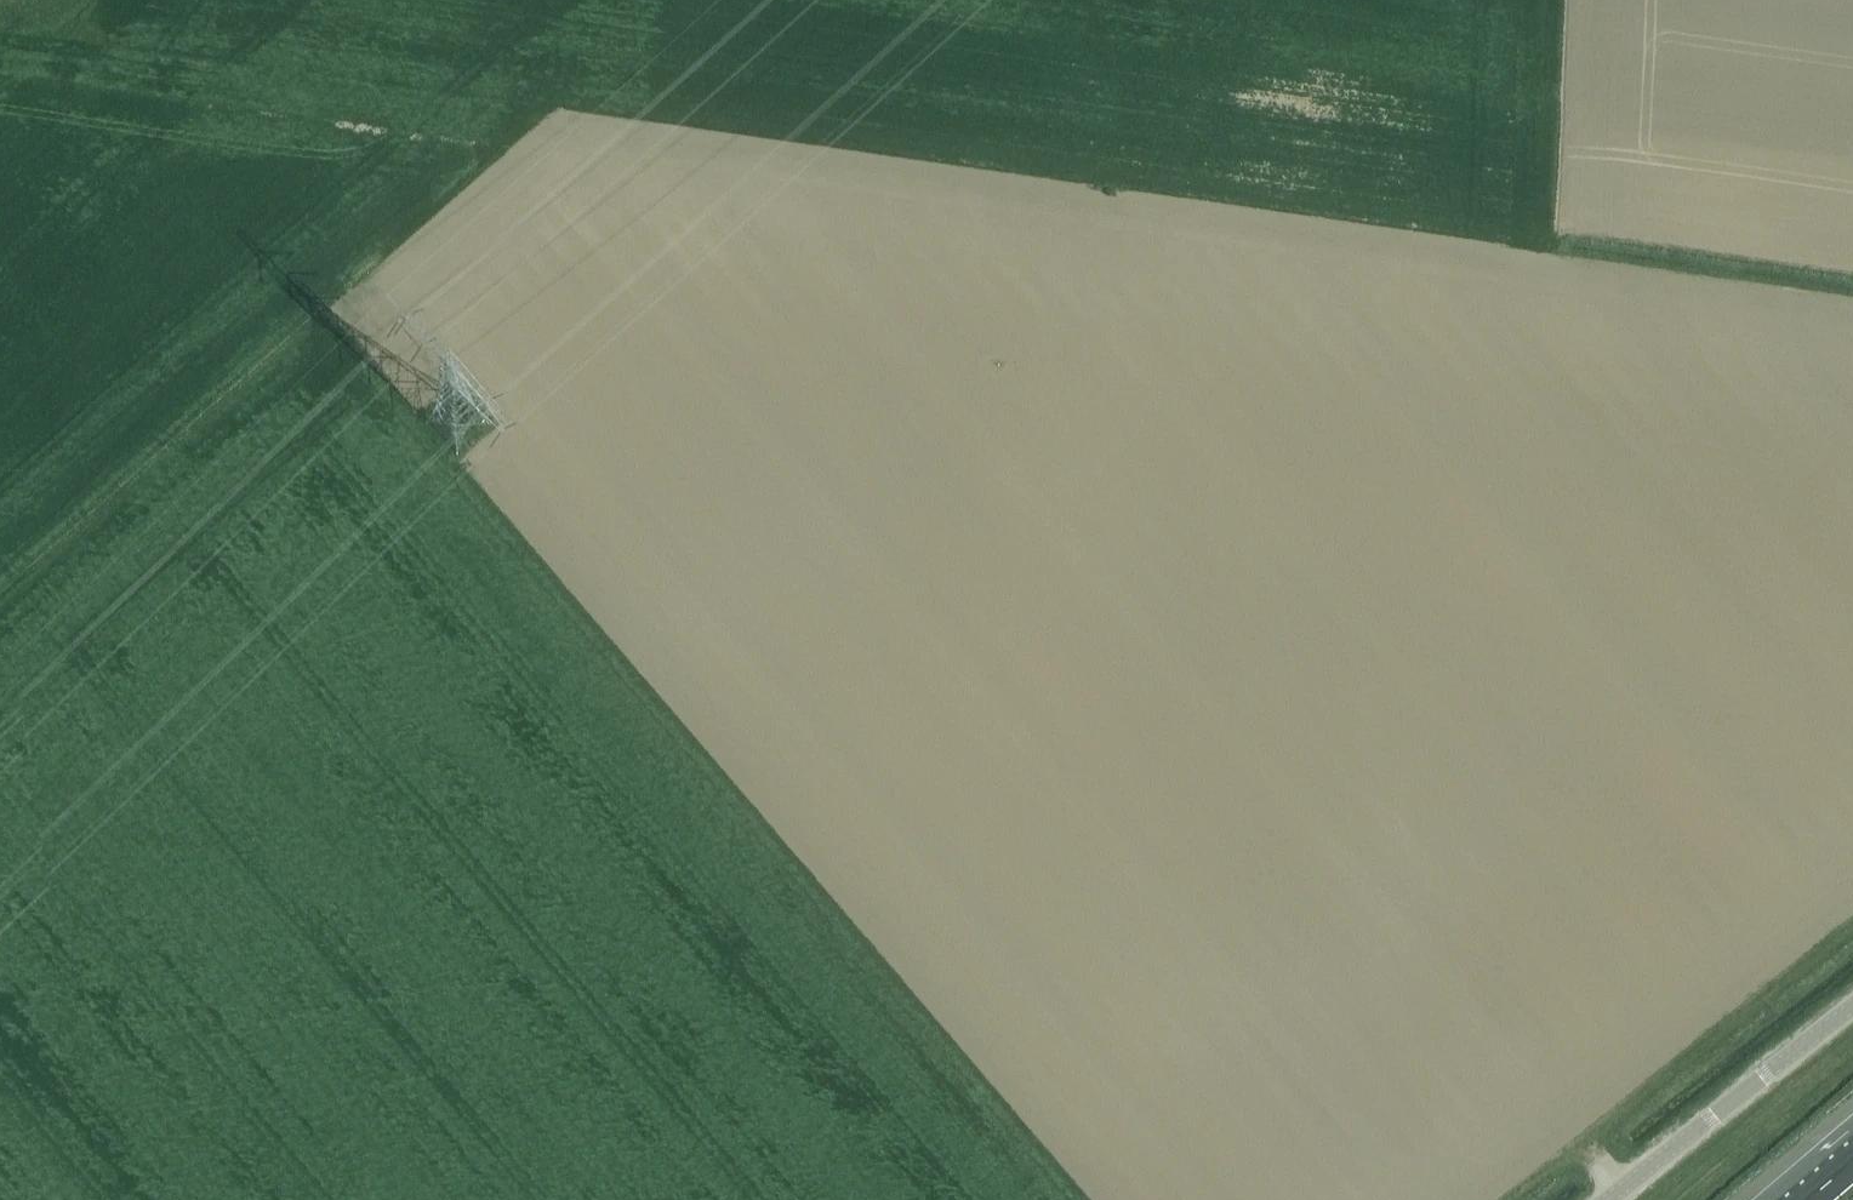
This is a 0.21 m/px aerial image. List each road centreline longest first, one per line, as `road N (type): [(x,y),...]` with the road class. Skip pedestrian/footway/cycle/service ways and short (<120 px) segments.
road 1 (unclassified): [(1597,1199),(1852,1008)]

